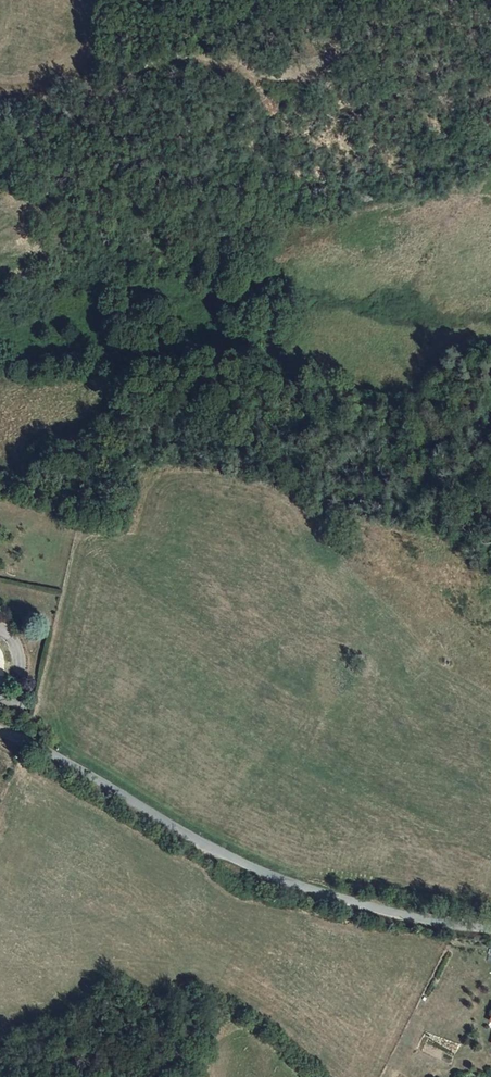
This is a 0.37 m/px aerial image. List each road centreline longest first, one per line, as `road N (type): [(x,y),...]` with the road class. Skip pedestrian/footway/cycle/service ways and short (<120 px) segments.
road 1 (tertiary): [(0,732),(64,761),(221,854),(390,915),(490,931)]
road 2 (track): [(0,141),(88,120),(127,84),(173,61),(215,59),(275,73),(334,55),(326,10),(347,0)]

